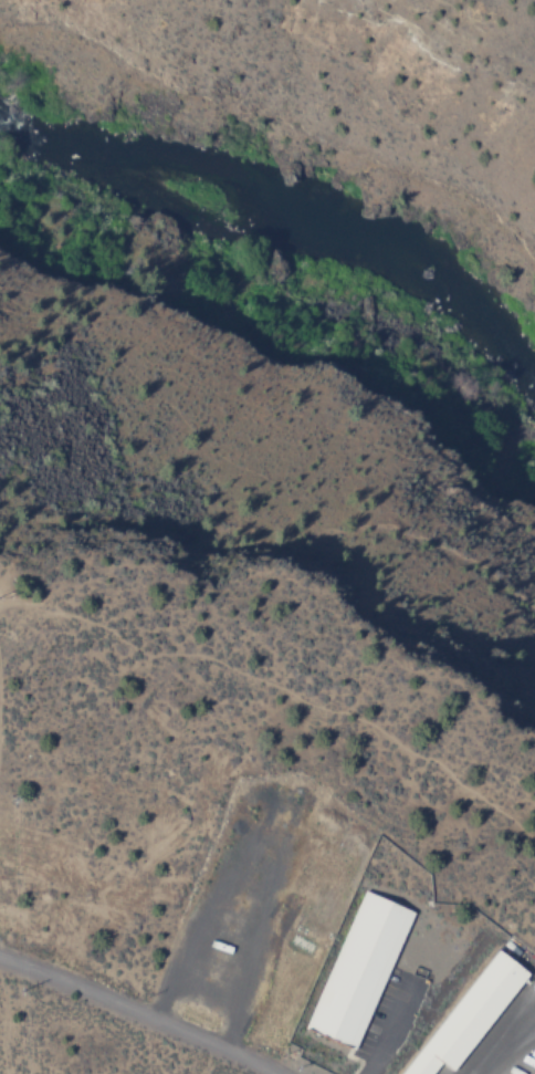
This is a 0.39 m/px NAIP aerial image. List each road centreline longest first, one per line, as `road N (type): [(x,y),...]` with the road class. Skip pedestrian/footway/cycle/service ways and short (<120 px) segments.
road 1 (residential): [(267,1073),(0,960)]

